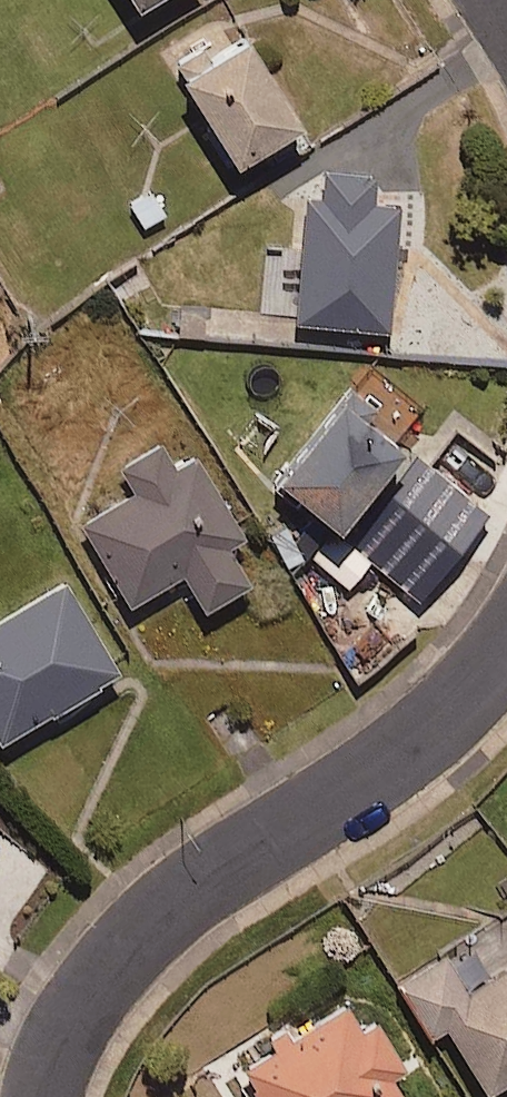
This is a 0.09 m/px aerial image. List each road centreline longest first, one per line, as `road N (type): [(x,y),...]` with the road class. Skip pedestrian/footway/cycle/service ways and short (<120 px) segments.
road 1 (residential): [(506,644),(398,751),(178,903),(118,954),(63,1034),(43,1096)]

